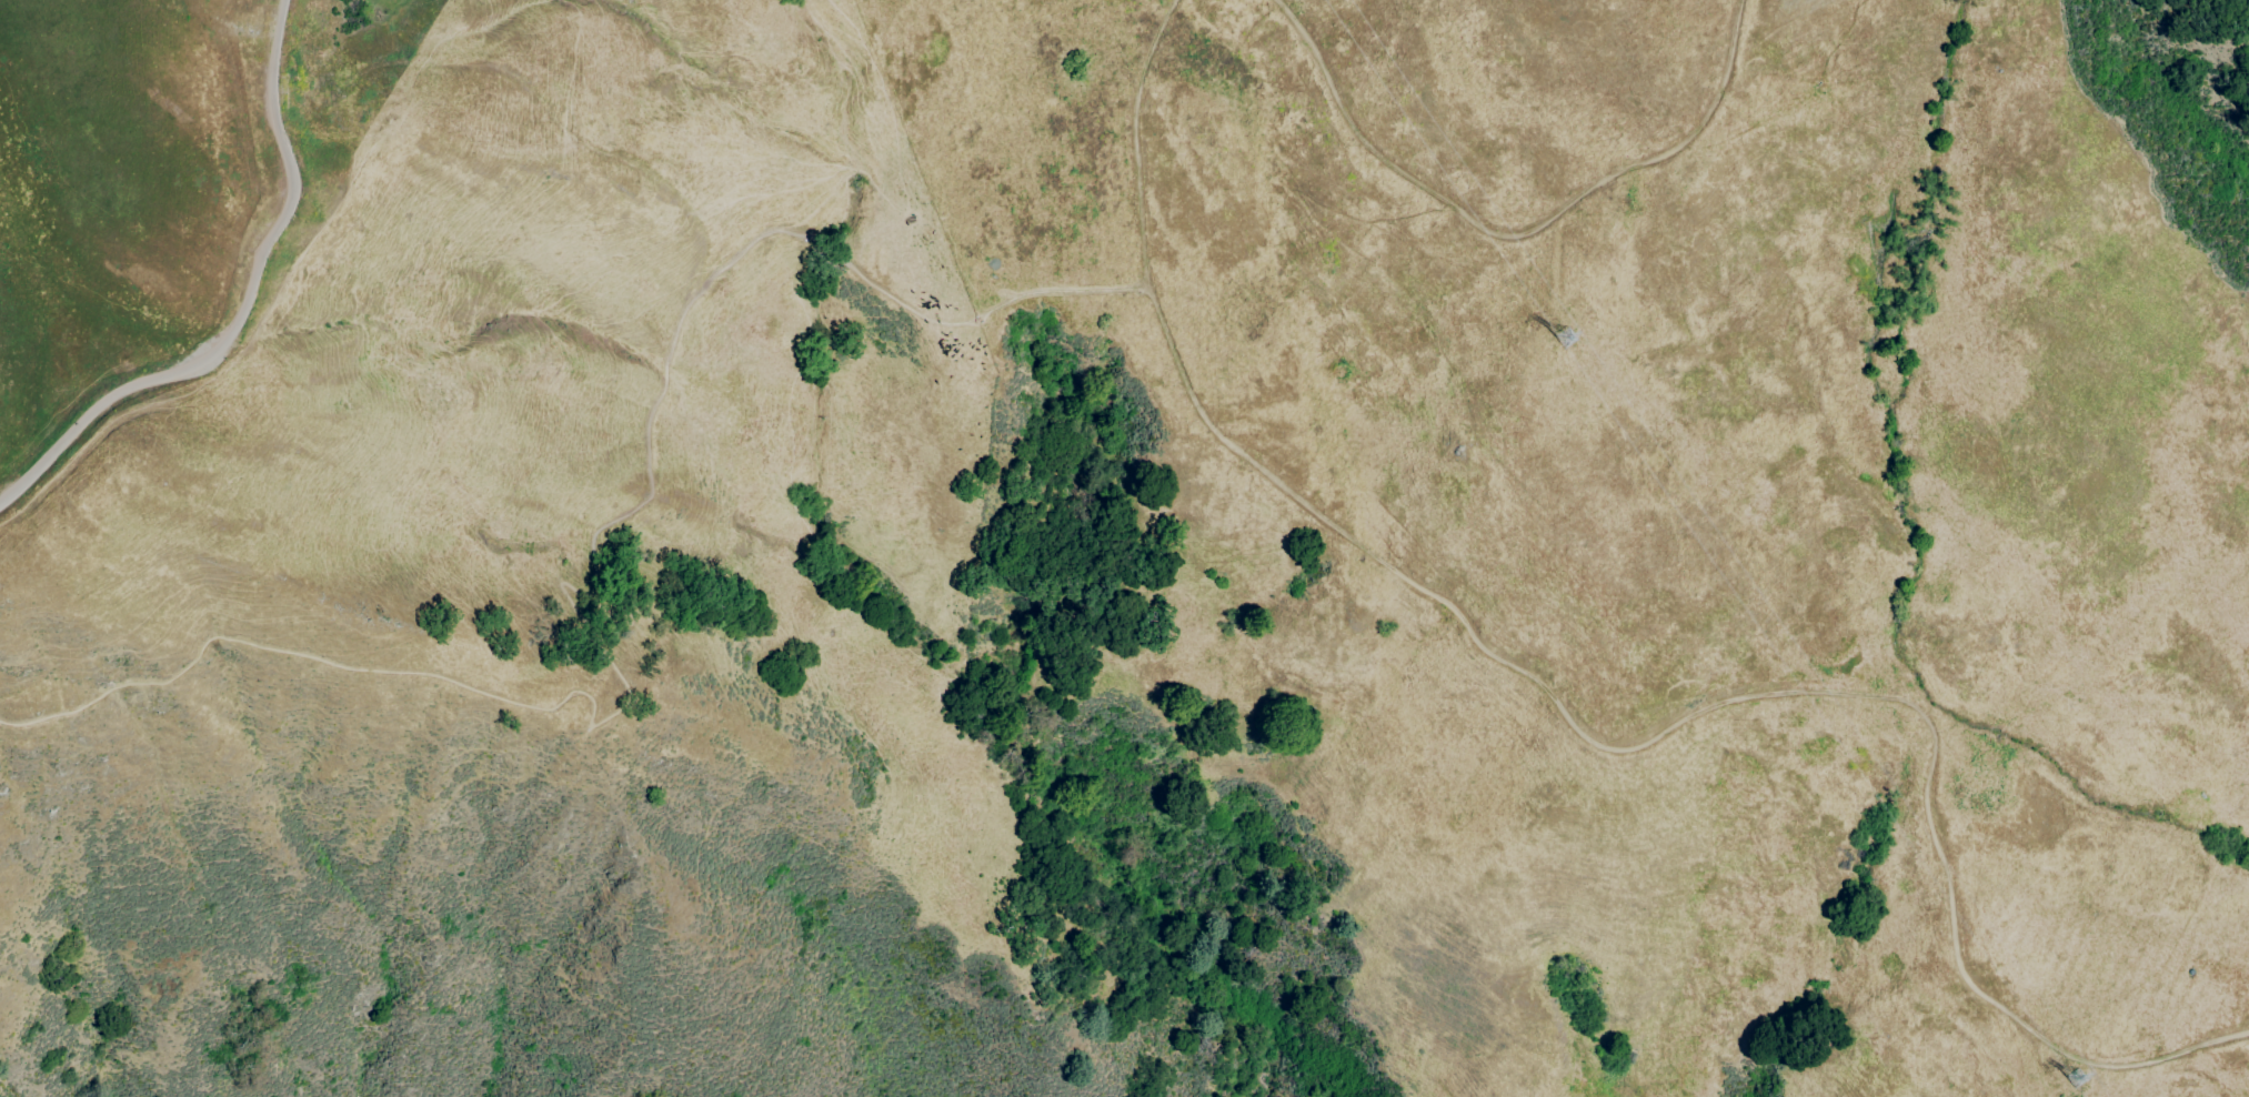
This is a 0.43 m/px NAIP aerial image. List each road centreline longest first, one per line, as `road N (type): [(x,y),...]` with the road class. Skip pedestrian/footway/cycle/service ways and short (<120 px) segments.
road 1 (track): [(1154,294),(1198,411),(1318,517),(1448,603),(1472,651),(1558,696),(1590,742),(1623,745),(1701,713),(1784,694),(1916,704),(1935,733),(1928,805),(1947,873),(1952,939),(1964,975),(1982,997),(2066,1060),(2138,1064),(2248,1034)]
road 2 (track): [(1274,0),(1306,37),(1358,141),(1476,229),(1505,235),(1534,232),(1617,173),(1666,155),(1699,125),(1729,80),(1745,0)]
road 3 (tertiary): [(0,501),(110,395),(189,368),(221,346),(239,319),(292,191),(272,93),(284,0)]
road 4 (track): [(1154,294),(1142,255),(1134,147),(1155,39),(1177,0)]

